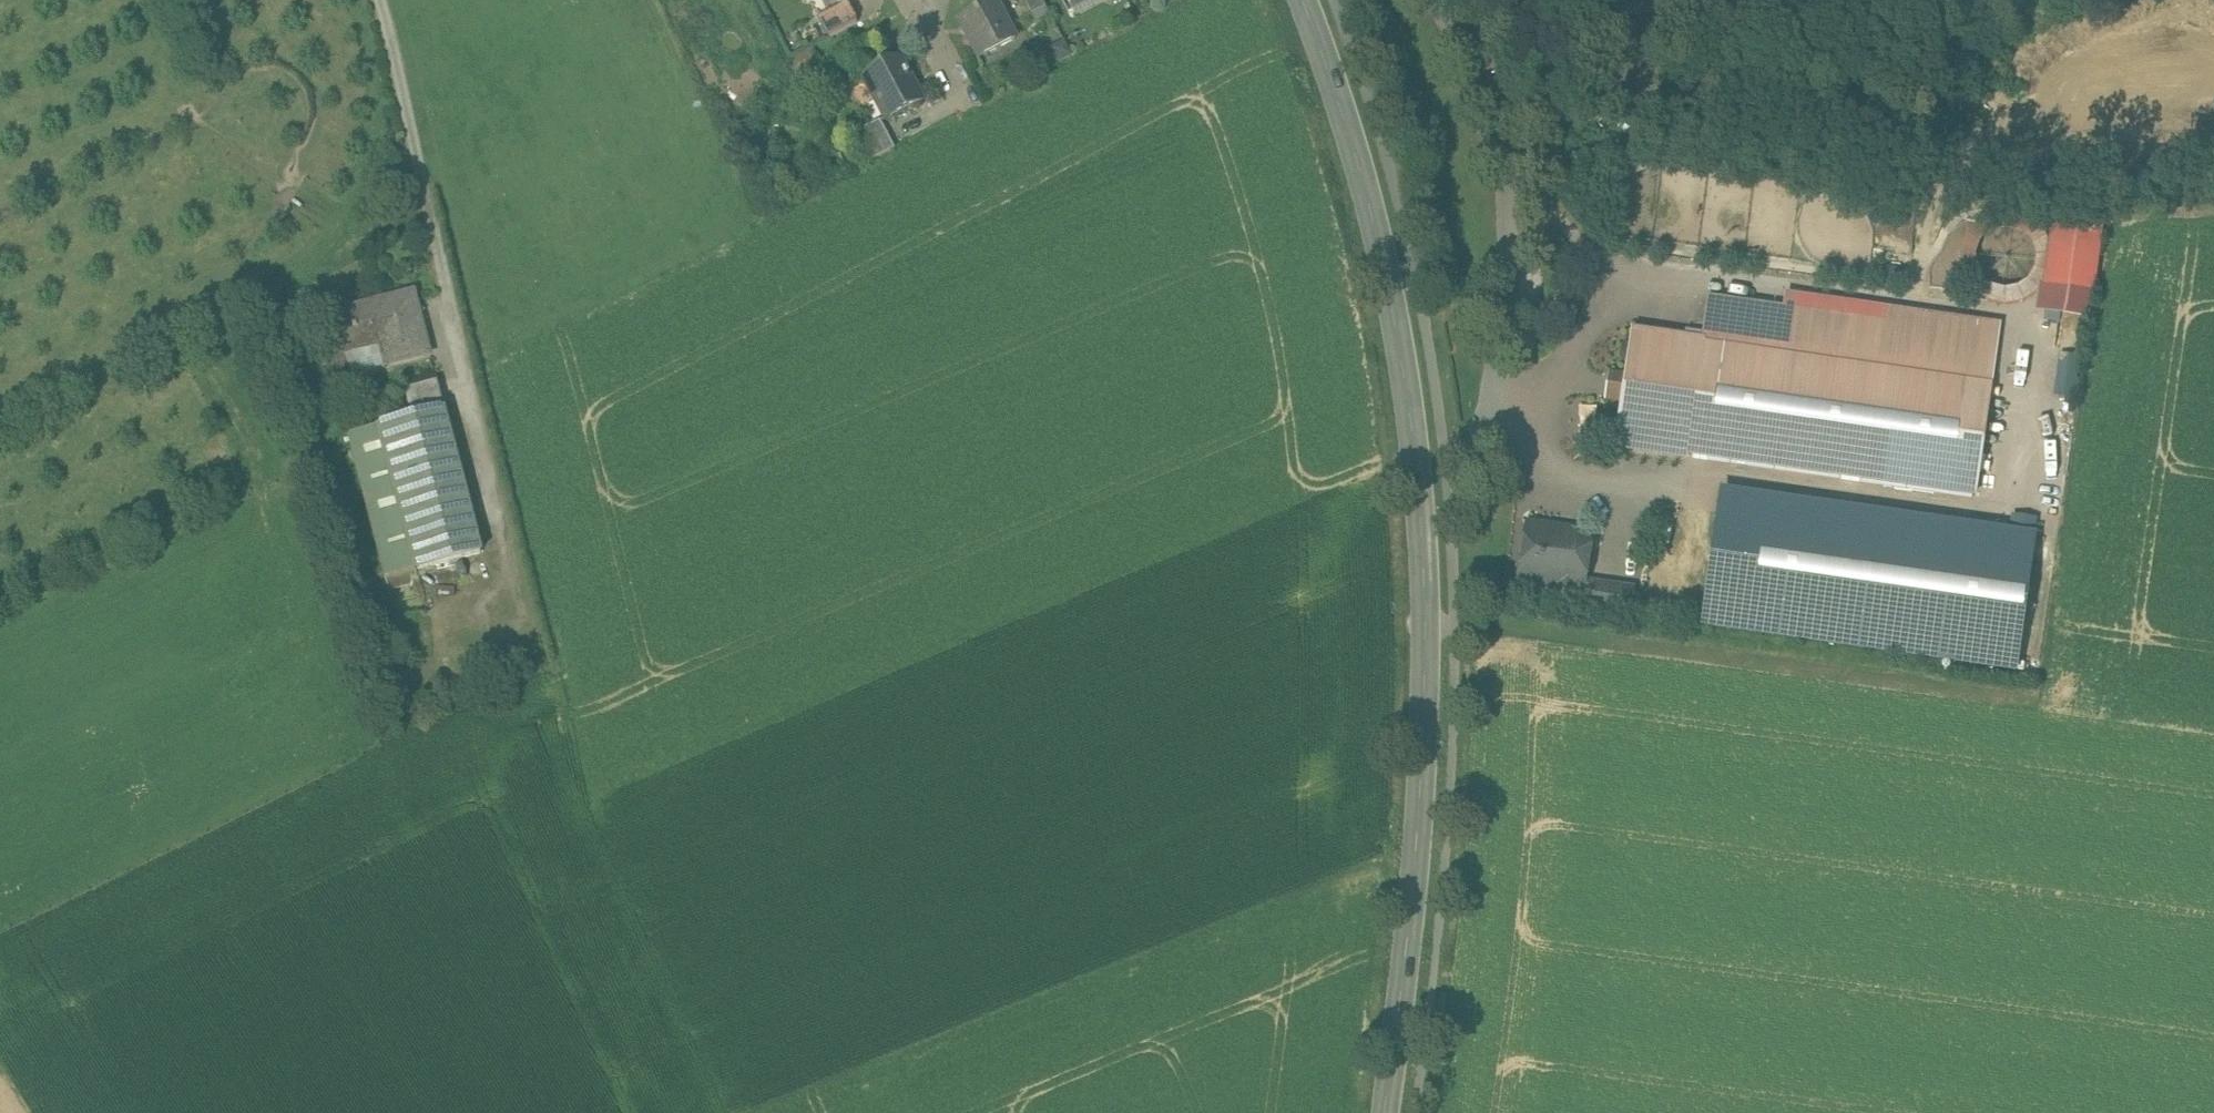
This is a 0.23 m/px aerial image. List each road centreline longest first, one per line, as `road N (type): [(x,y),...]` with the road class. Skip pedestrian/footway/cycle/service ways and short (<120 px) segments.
road 1 (secondary): [(1306,0),(1364,177),(1419,439),(1430,711),(1413,934),(1388,1112)]
road 2 (unclassified): [(1439,0),(1464,34),(1512,178),(1492,419)]
road 3 (residential): [(621,159),(917,3)]
road 4 (unclassified): [(377,0),(452,279)]
road 5 (residential): [(621,159),(460,244)]
road 6 (residential): [(537,0),(621,159)]

